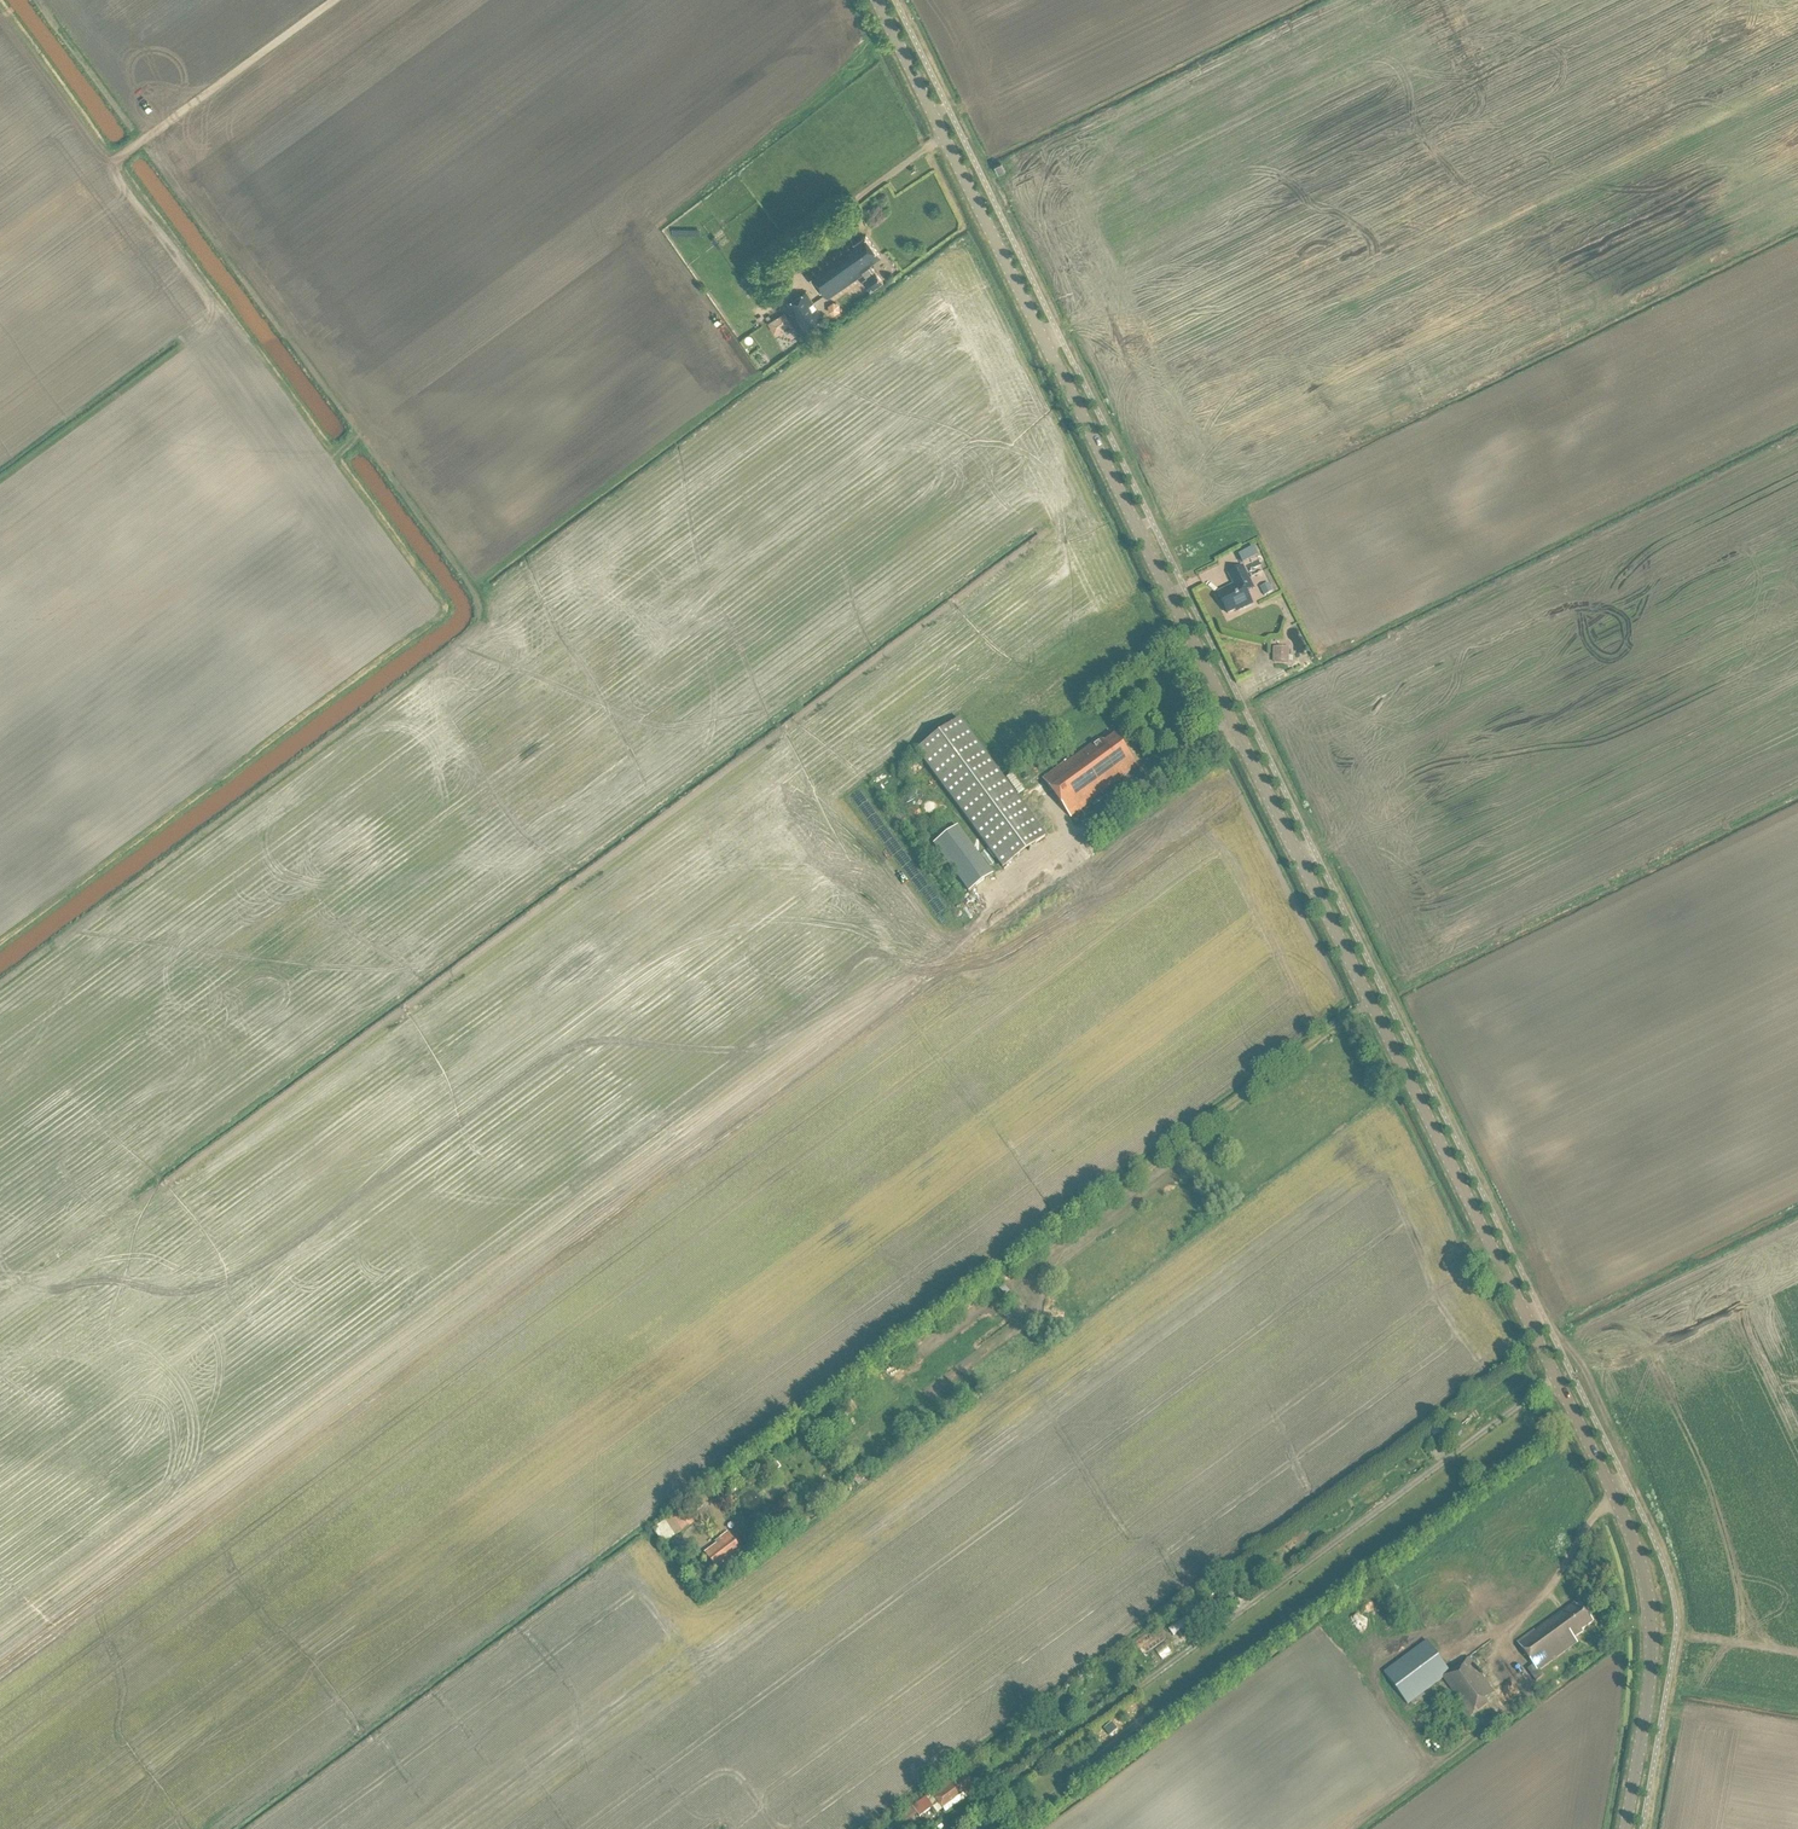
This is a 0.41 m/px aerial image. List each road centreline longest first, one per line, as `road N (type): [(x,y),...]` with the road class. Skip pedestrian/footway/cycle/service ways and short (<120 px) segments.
road 1 (secondary): [(1620,1828),(1648,1622),(1624,1515),(874,0)]

